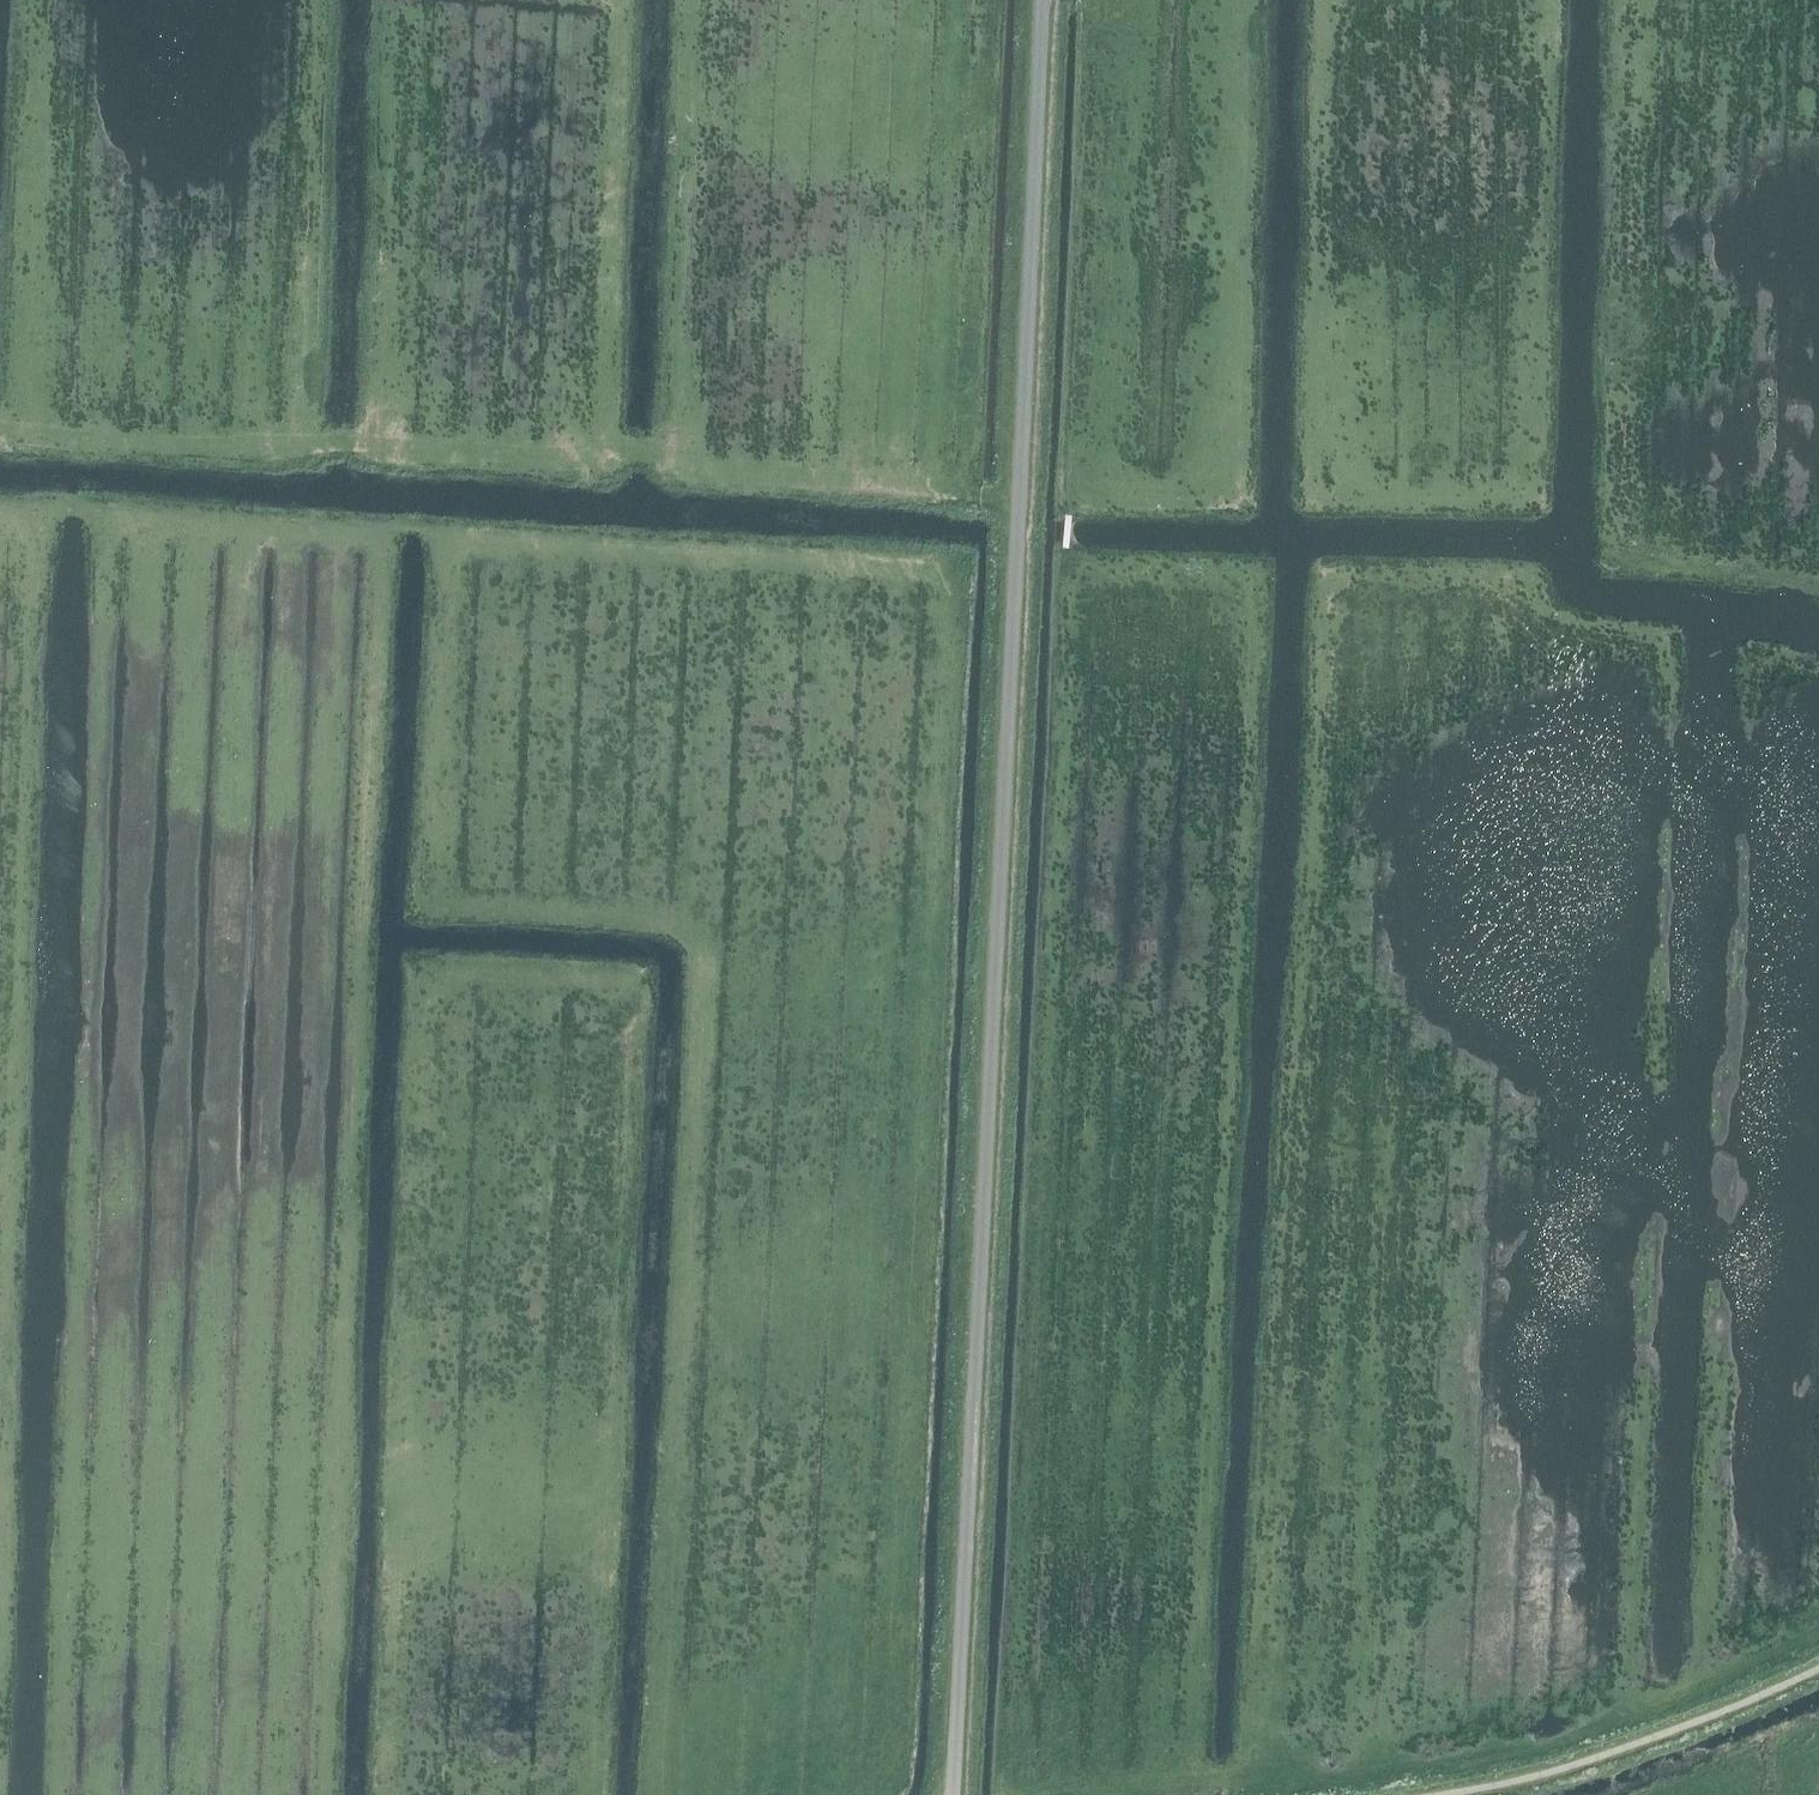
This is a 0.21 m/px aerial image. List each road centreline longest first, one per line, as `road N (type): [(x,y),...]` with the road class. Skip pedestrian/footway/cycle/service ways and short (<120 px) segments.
road 1 (unclassified): [(952,1794),(1041,0)]

